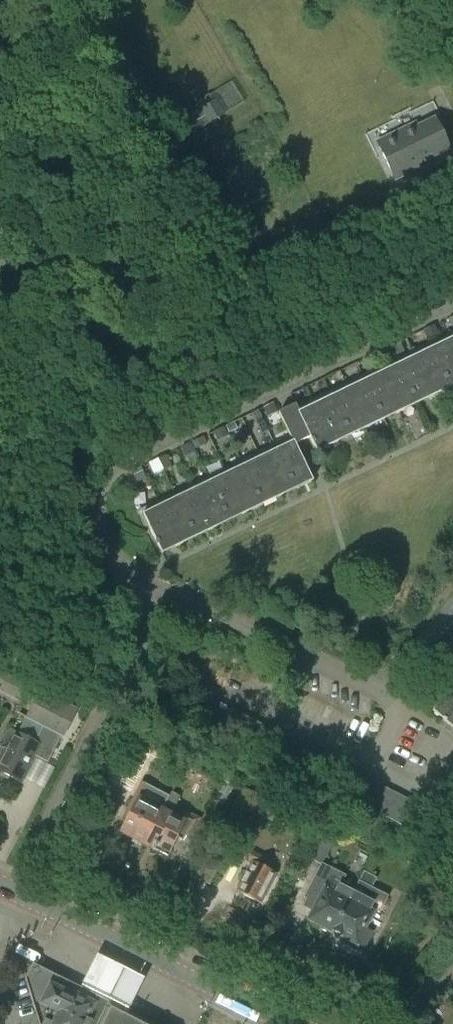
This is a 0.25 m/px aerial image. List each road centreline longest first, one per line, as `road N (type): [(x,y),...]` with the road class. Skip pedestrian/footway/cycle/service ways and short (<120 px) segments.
road 1 (residential): [(452,304),(108,472),(93,506),(101,544),(168,593)]
road 2 (residential): [(168,593),(366,684),(400,667),(452,606)]
road 3 (residential): [(12,890),(168,593)]
road 4 (secondary): [(283,1023),(12,890)]

